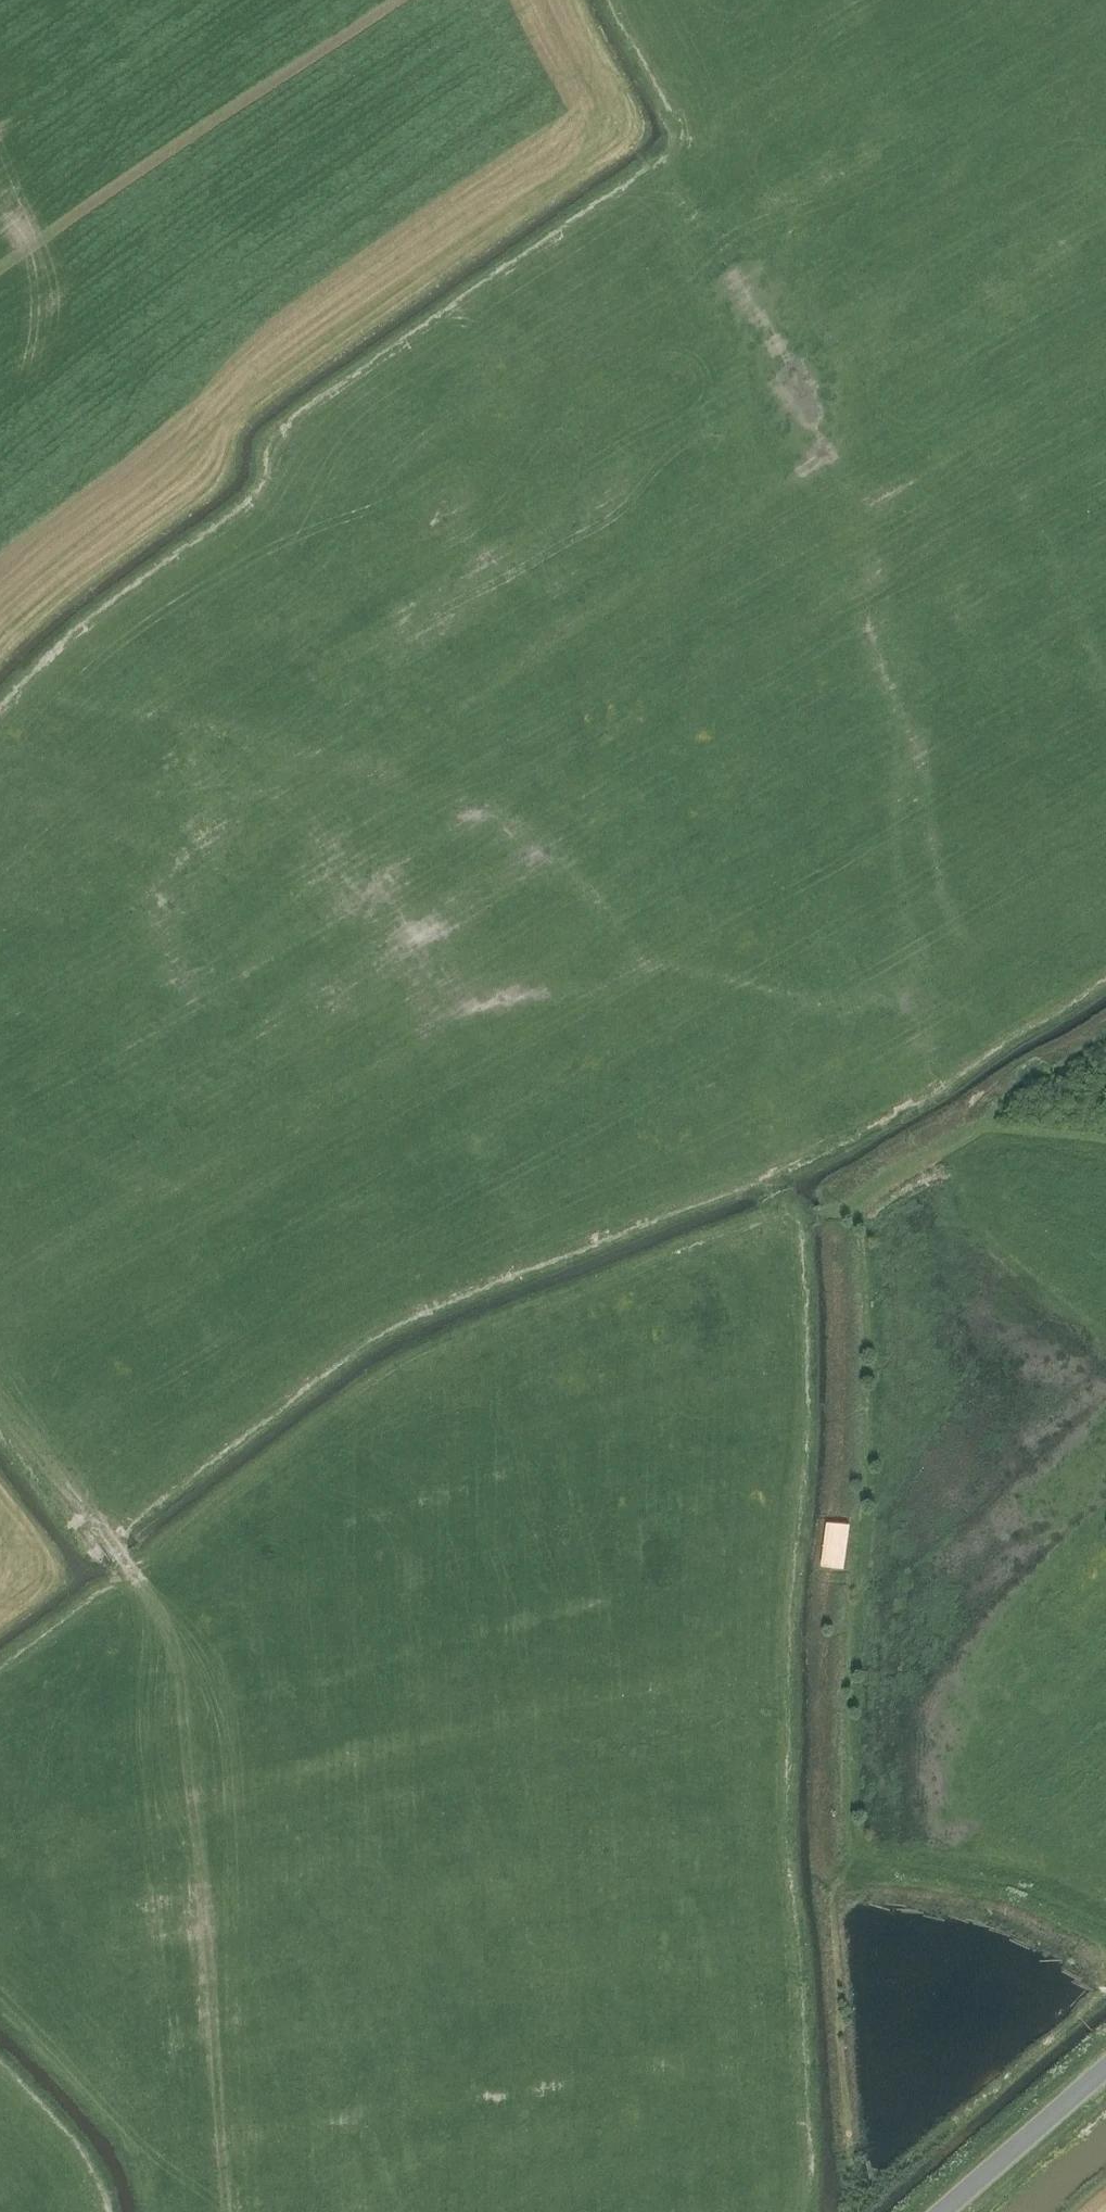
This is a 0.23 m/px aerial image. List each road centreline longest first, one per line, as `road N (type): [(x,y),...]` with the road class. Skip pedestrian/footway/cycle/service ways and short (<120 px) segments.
road 1 (tertiary): [(943,2211),(1105,2068)]

